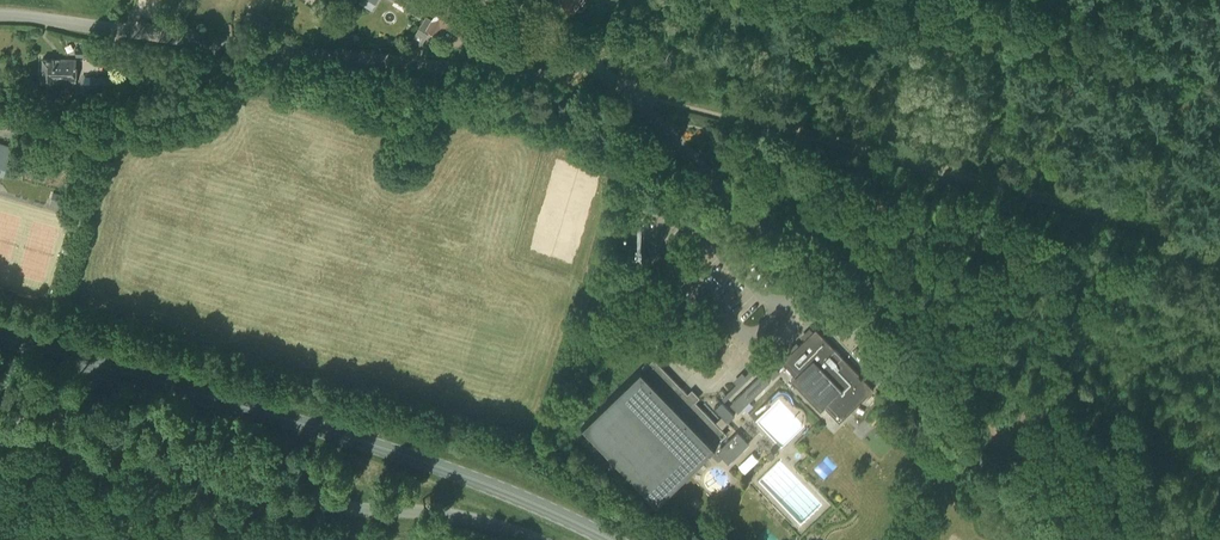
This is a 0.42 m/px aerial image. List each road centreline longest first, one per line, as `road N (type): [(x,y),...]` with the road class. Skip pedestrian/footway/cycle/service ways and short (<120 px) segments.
road 1 (tertiary): [(1046,539),(678,141),(583,57)]
road 2 (primary): [(613,539),(426,462),(0,338)]
road 3 (track): [(1219,238),(615,83)]
road 4 (unclassified): [(583,57),(558,75),(536,79),(0,15)]
road 5 (unclassified): [(538,539),(474,519),(283,495),(0,411)]

